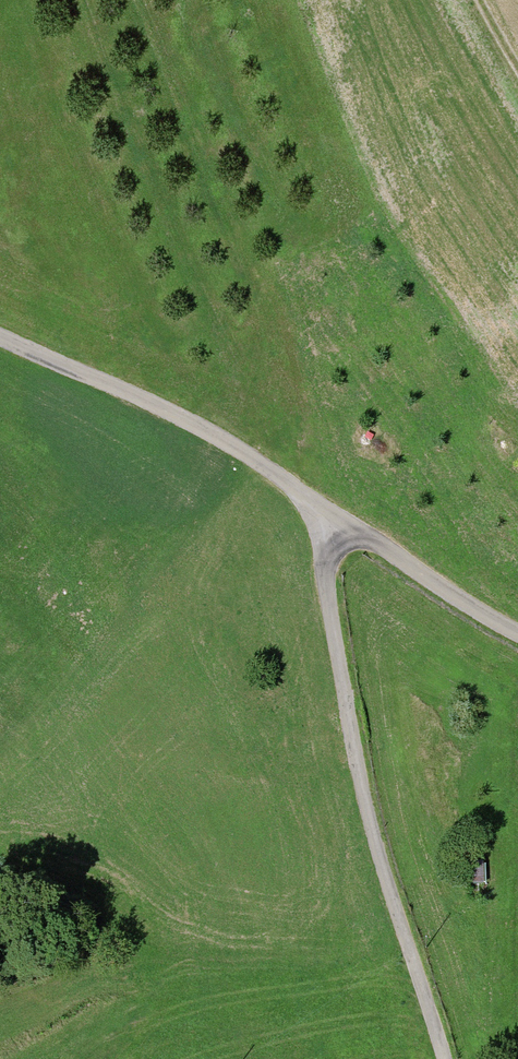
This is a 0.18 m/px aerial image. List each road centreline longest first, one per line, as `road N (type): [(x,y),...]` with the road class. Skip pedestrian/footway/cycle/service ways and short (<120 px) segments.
road 1 (track): [(441,1058),(379,869),(352,749),(325,515)]
road 2 (track): [(0,338),(199,429),(325,515)]
road 3 (track): [(517,638),(325,515)]

